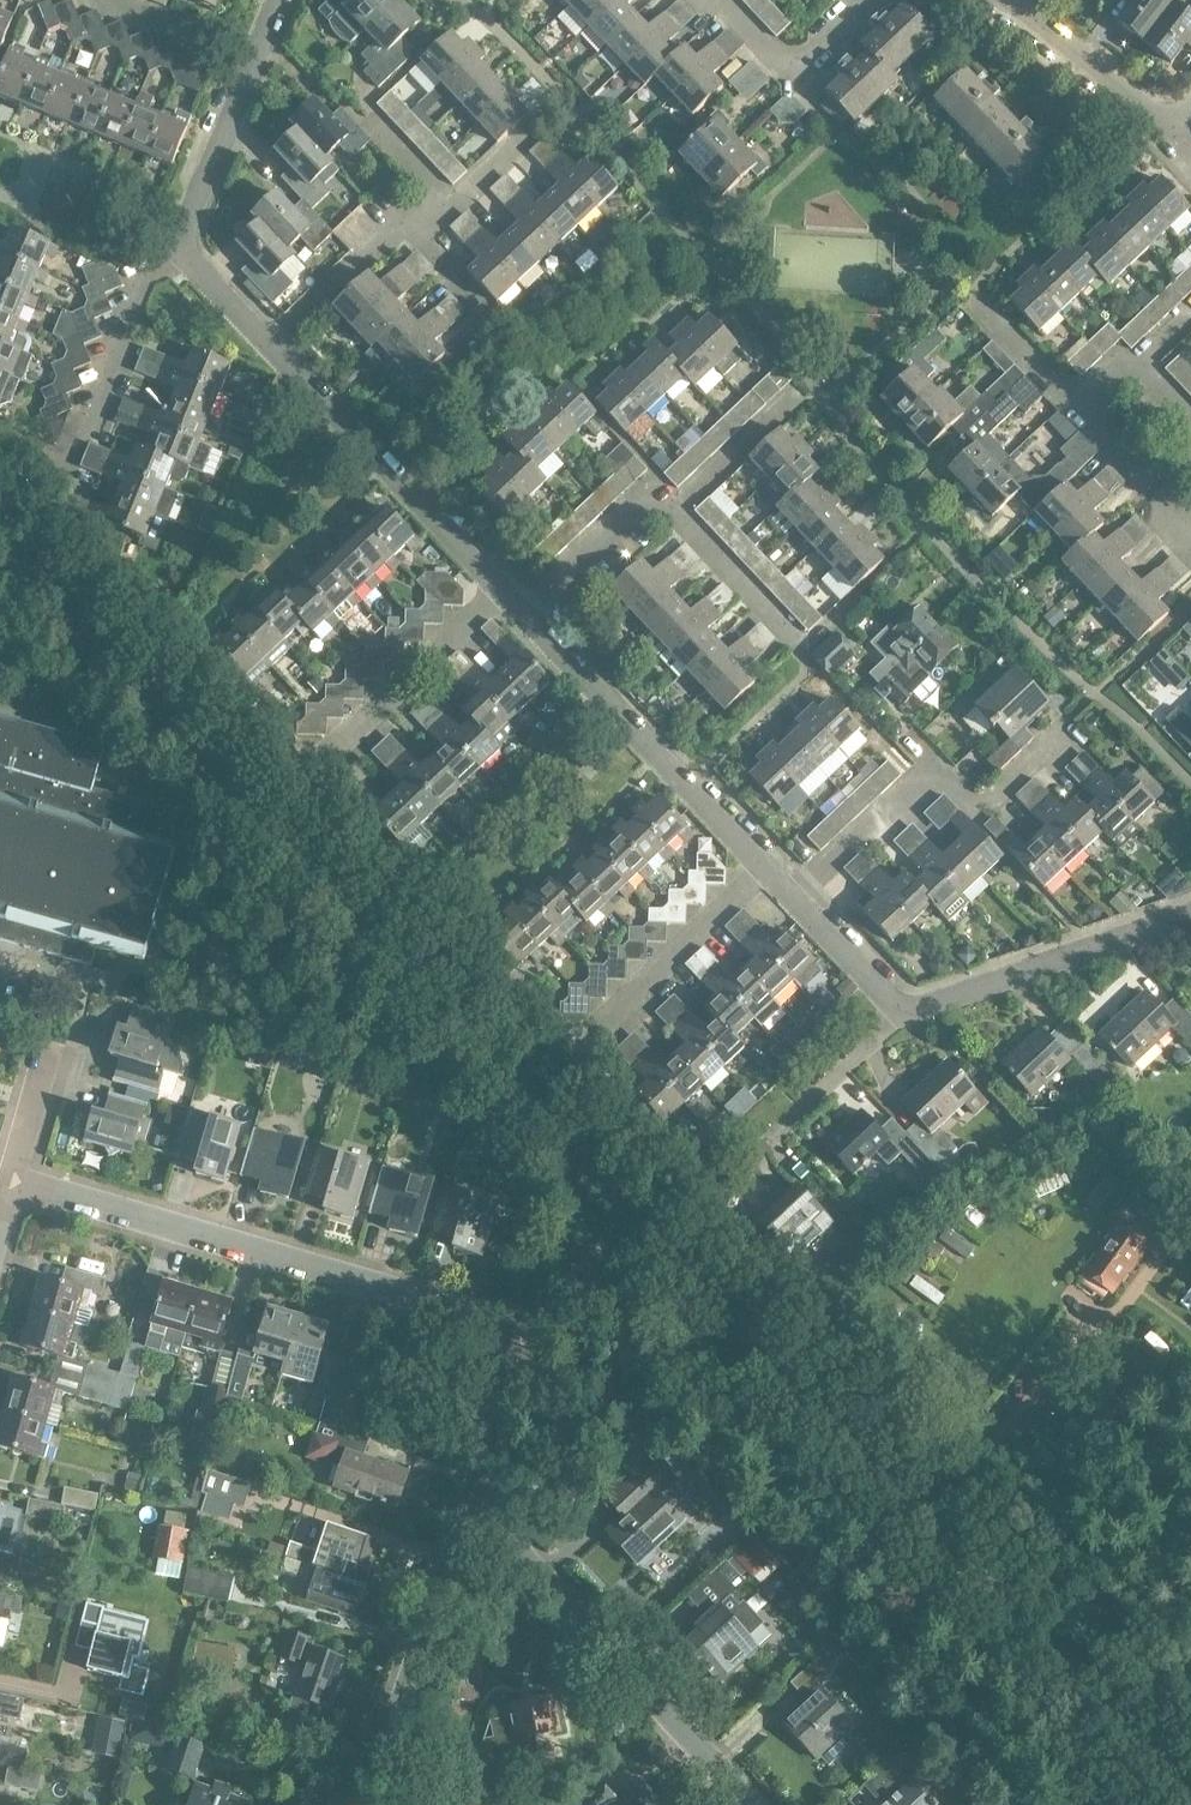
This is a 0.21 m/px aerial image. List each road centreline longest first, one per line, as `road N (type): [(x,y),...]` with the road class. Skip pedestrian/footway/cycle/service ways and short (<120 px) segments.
road 1 (unclassified): [(640,1224),(0,543)]
road 2 (unclassified): [(1190,1804),(640,1224)]
road 3 (residential): [(523,1329),(16,1178)]
road 4 (residential): [(754,1804),(470,1488)]
road 5 (residential): [(520,611),(653,485),(676,509),(787,399)]
road 6 (residential): [(793,895),(924,772),(968,796),(992,793),(1062,719)]
road 7 (residential): [(765,868),(520,611)]
road 8 (residential): [(363,1804),(470,1488)]
road 9 (residential): [(495,586),(269,346)]
road 10 (residential): [(1190,911),(902,1010)]
road 11 (residential): [(52,497),(144,260),(179,239)]
road 12 (residential): [(307,765),(495,586)]
road 13 (residential): [(179,239),(280,0)]
road 14 (residential): [(719,1190),(902,1010)]
road 15 (residential): [(592,1034),(765,868)]
road 16 (residential): [(1169,131),(1001,0)]
road 17 (residential): [(869,0),(816,49),(786,60),(713,0)]
road 18 (residential): [(269,346),(405,217)]
road 19 (residential): [(1190,536),(1077,410)]
road 20 (residential): [(470,1488),(523,1329)]
road 21 (residential): [(1077,410),(968,295)]
road 22 (residential): [(902,1010),(793,895)]
road 23 (residential): [(523,1329),(640,1224)]
road 24 (residential): [(436,185),(450,200),(543,116)]
road 25 (residential): [(16,1178),(44,1080),(69,1048)]
road 26 (residential): [(269,346),(179,239)]

